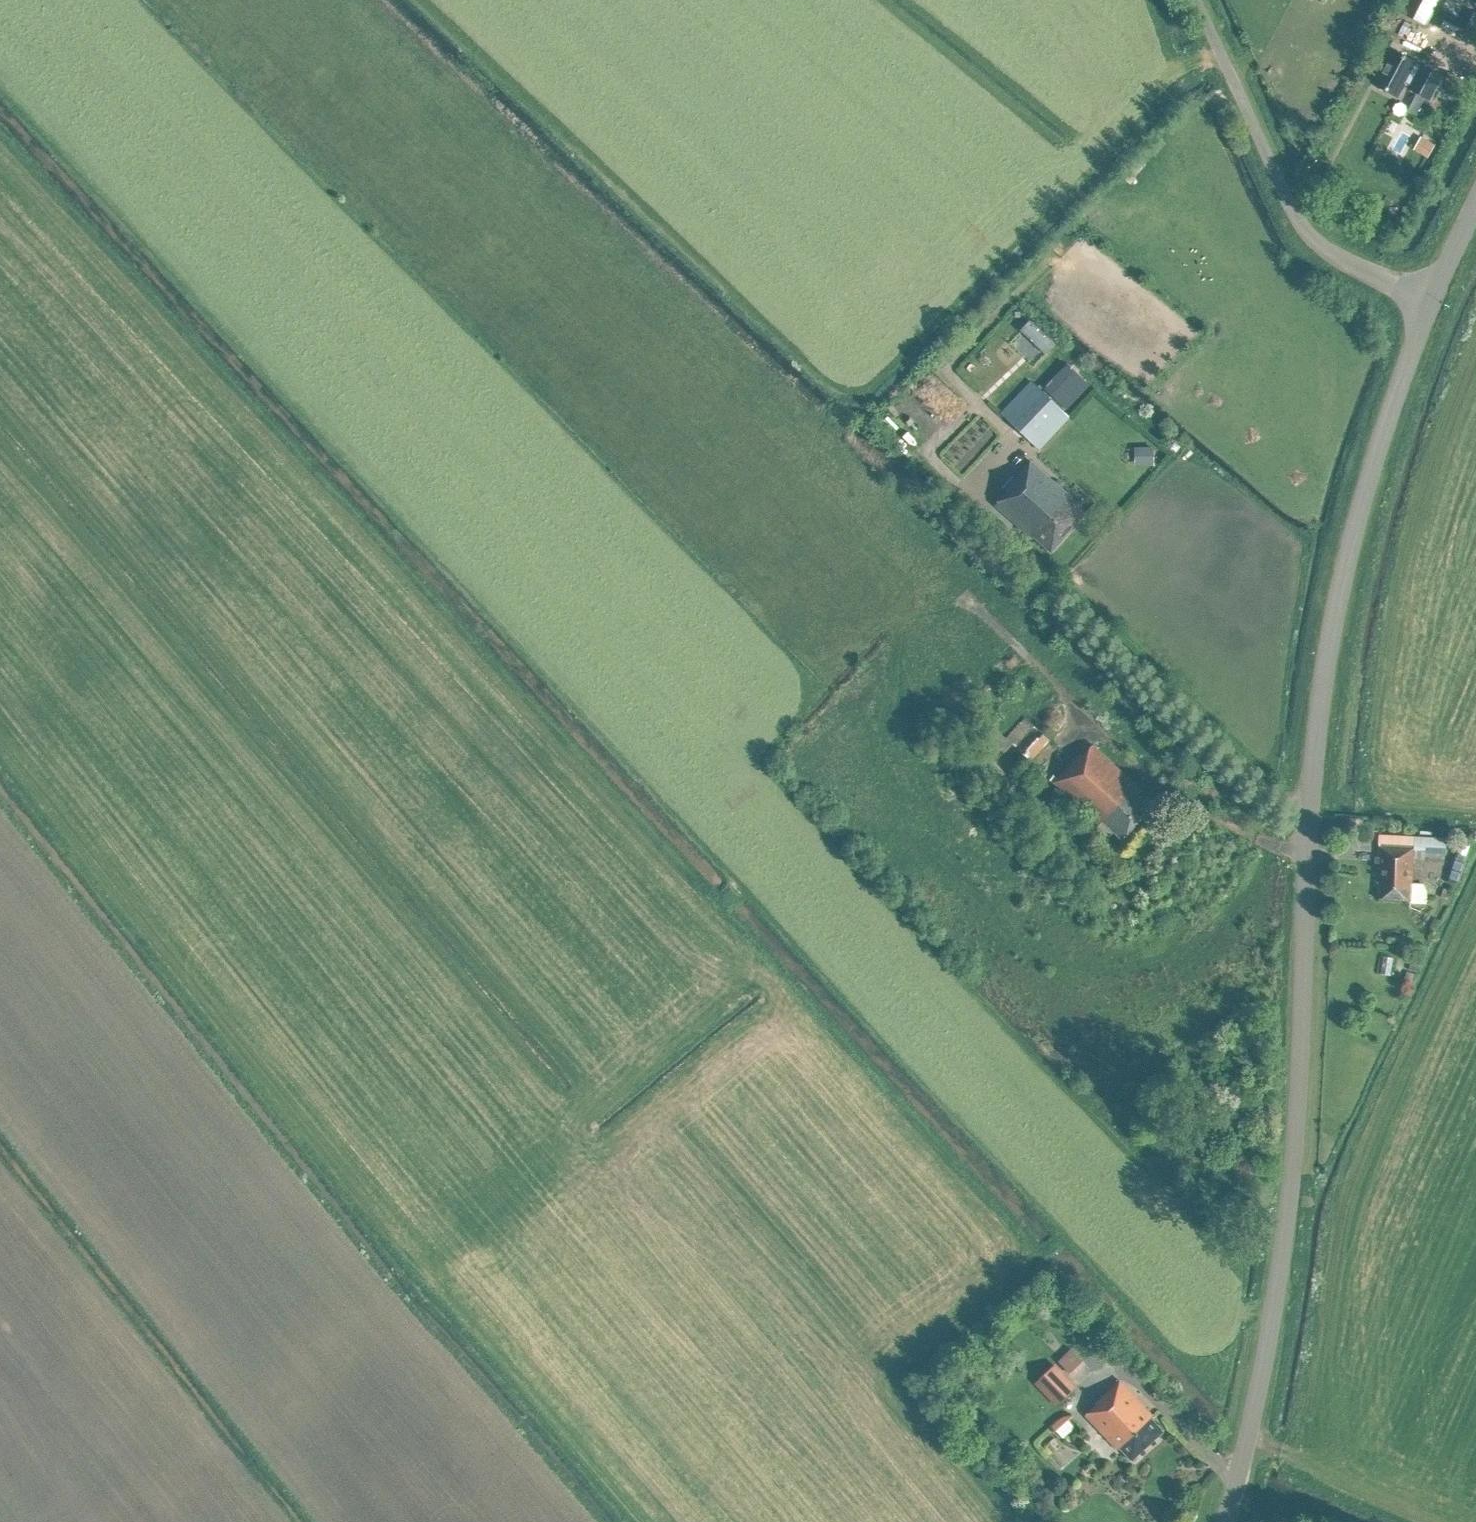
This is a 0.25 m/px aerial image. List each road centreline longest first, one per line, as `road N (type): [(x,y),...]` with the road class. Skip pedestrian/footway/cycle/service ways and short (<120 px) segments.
road 1 (unclassified): [(1228,1521),(1281,1292),(1301,1127),(1309,778),(1337,591),(1431,301)]
road 2 (unclassified): [(1431,301),(1371,279),(1328,249),(1282,191),(1194,0)]

